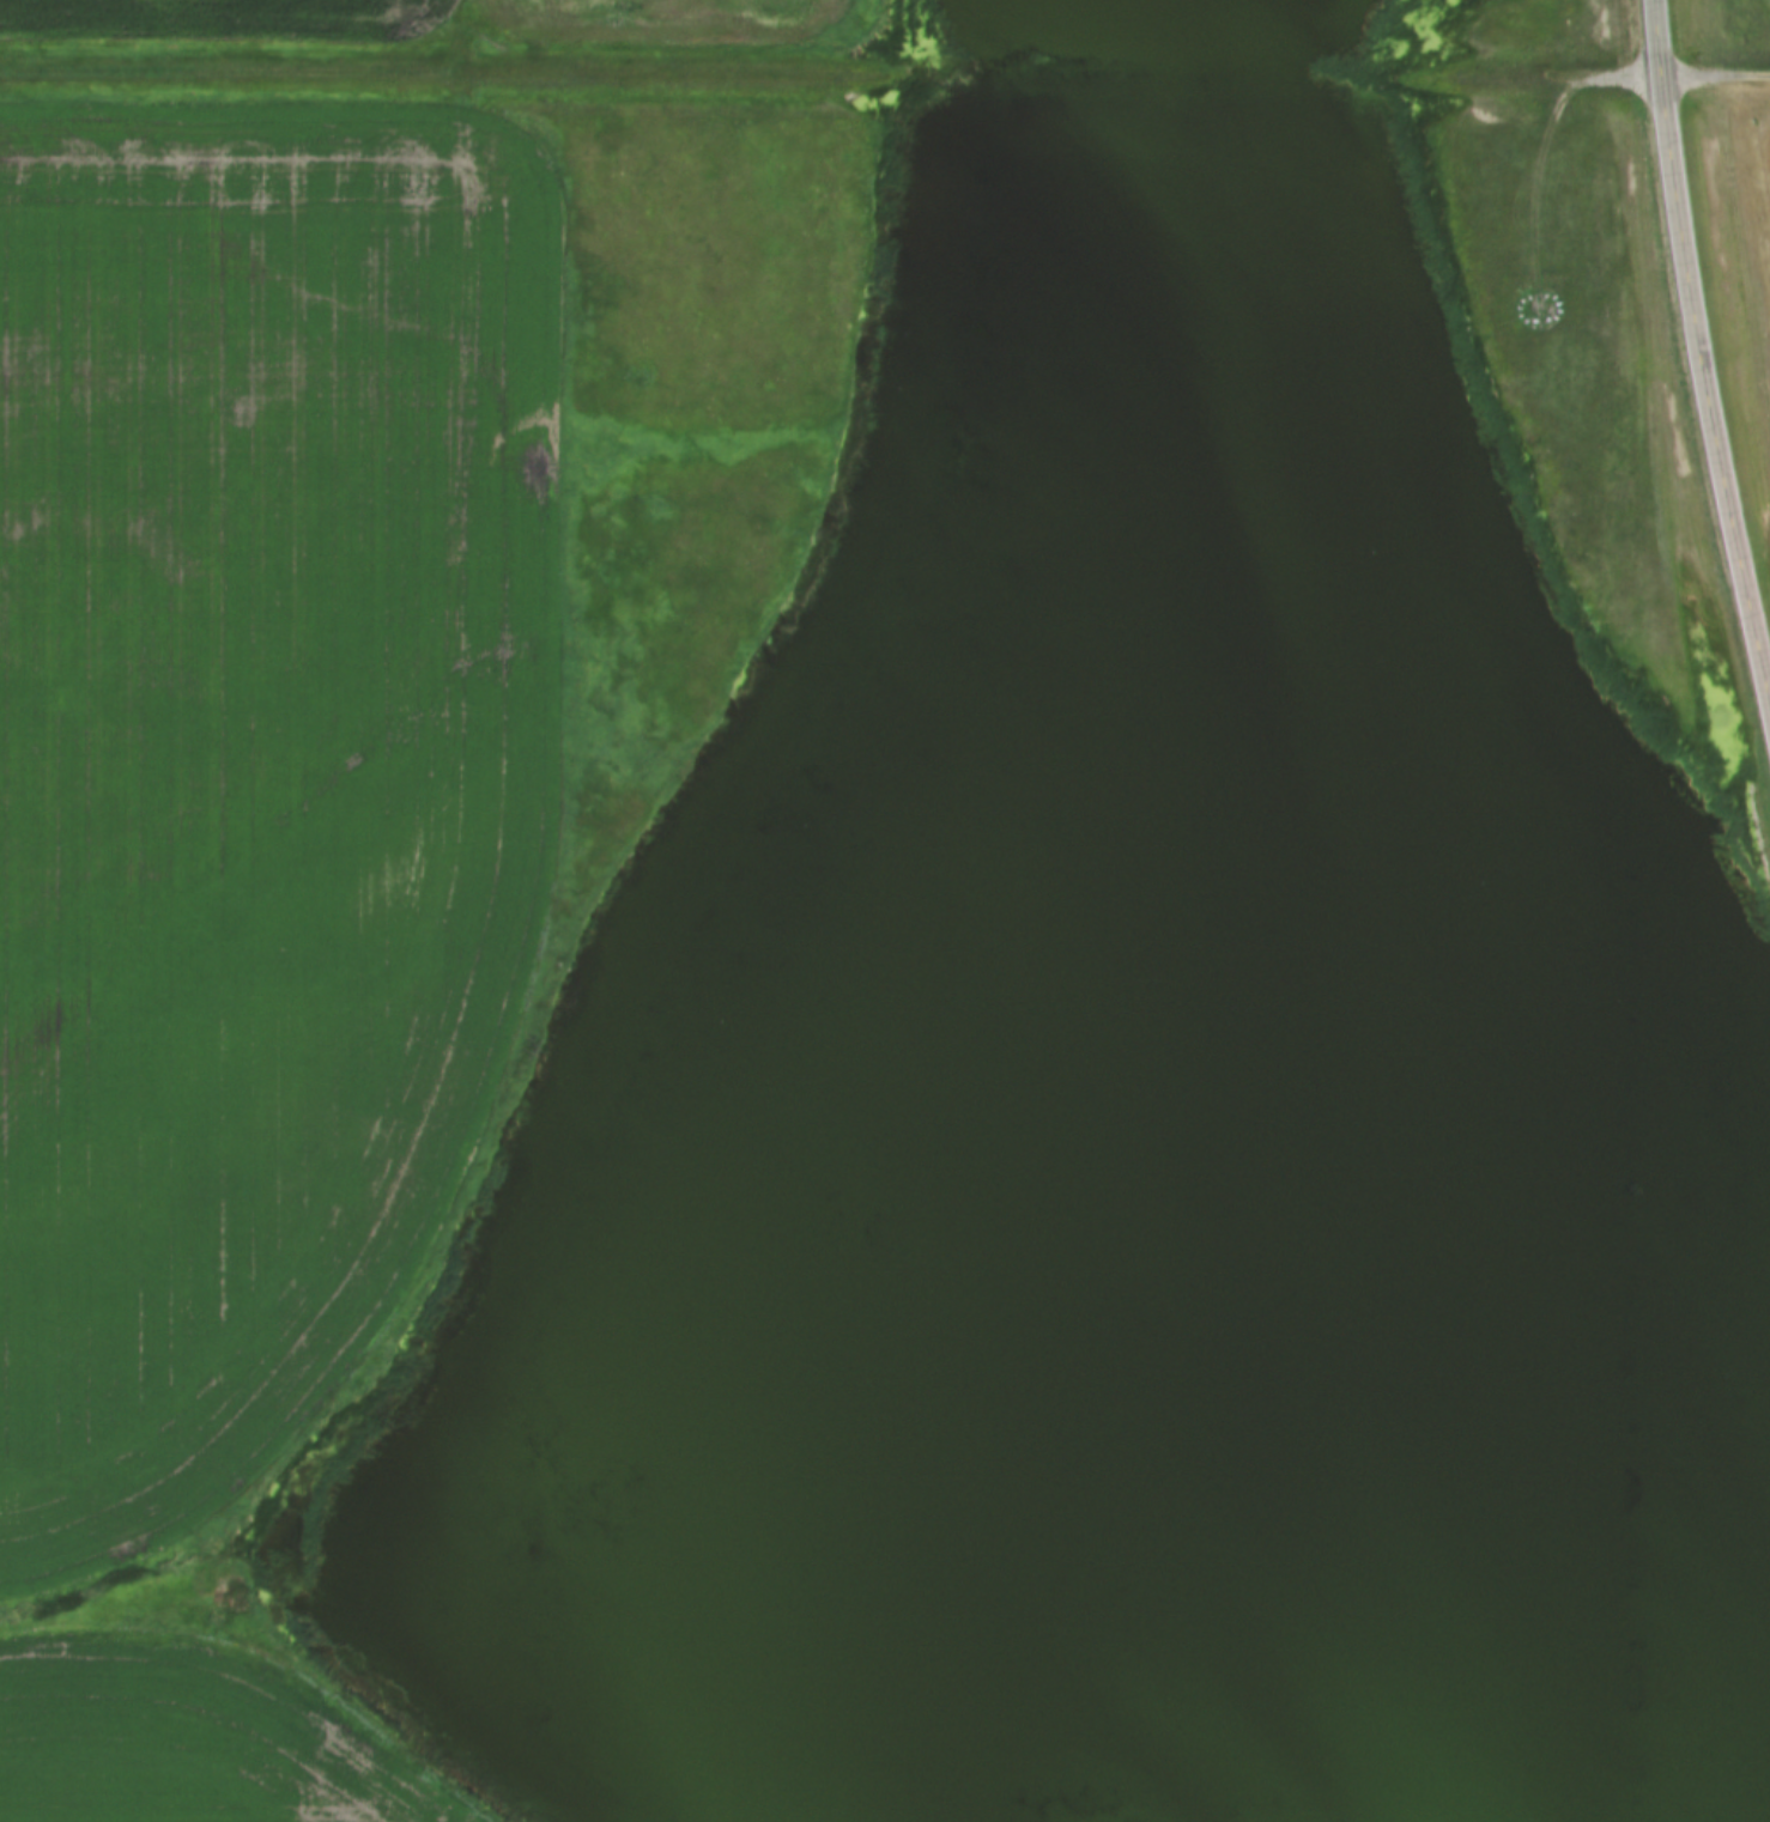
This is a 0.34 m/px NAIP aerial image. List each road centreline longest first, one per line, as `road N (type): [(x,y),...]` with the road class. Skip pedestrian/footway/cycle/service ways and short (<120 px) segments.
road 1 (track): [(1665,77),(0,72)]
road 2 (secondary): [(1769,685),(1686,266),(1659,0)]

